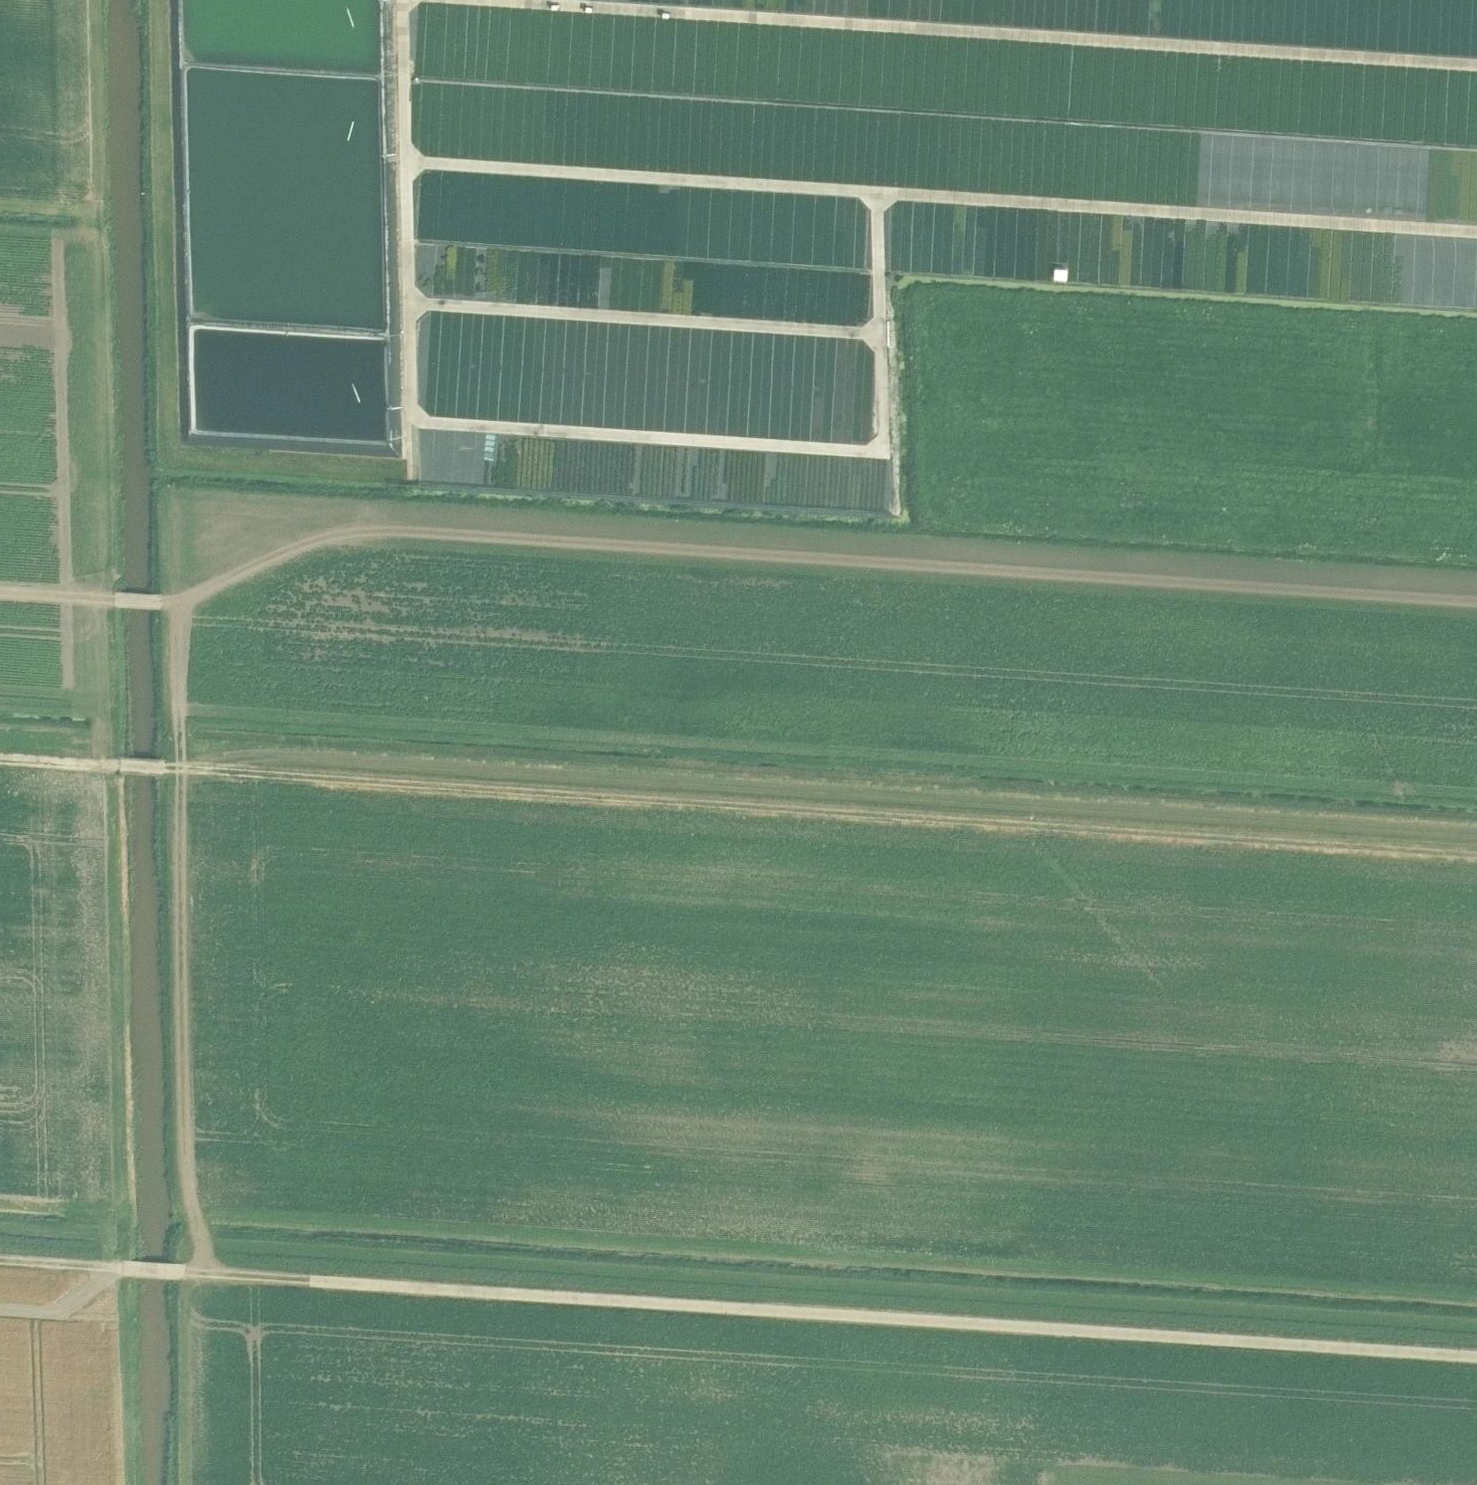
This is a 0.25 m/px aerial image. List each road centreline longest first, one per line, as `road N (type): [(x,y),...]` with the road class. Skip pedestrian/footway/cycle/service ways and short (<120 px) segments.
road 1 (track): [(1476,598),(349,525),(171,601)]
road 2 (track): [(1476,1353),(186,1271)]
road 3 (track): [(1476,853),(202,769)]
road 4 (track): [(1476,231),(405,160),(401,0)]
road 5 (track): [(408,305),(880,335),(884,453),(429,422),(410,409)]
road 6 (track): [(513,0),(1476,64)]
road 7 (track): [(405,160),(411,470)]
road 8 (track): [(880,335),(878,191)]
road 9 (track): [(79,760),(202,769)]
road 10 (track): [(121,1267),(0,1259)]

